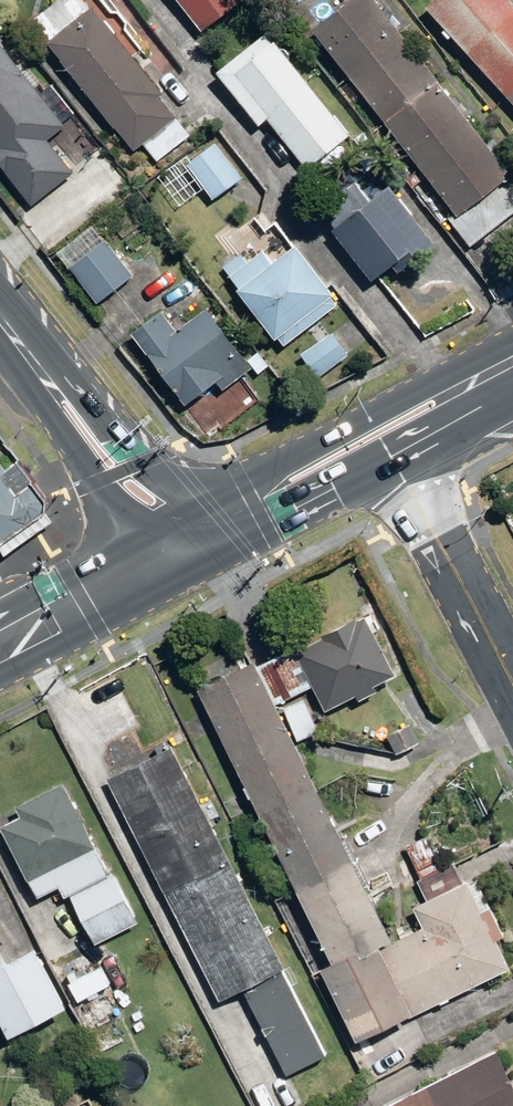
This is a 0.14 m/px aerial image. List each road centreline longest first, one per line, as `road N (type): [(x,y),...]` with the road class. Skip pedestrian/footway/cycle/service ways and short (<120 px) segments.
road 1 (tertiary): [(51,383),(110,428),(135,462),(227,496)]
road 2 (secondary): [(367,479),(204,569)]
road 3 (tertiary): [(141,542),(95,480),(51,383)]
road 4 (secondary): [(227,496),(369,420)]
road 5 (secondary): [(204,569),(124,612),(61,617)]
road 6 (secondary): [(369,420),(422,392),(499,377)]
road 7 (tertiary): [(459,582),(367,479)]
road 8 (tertiary): [(418,455),(445,499),(459,582)]

